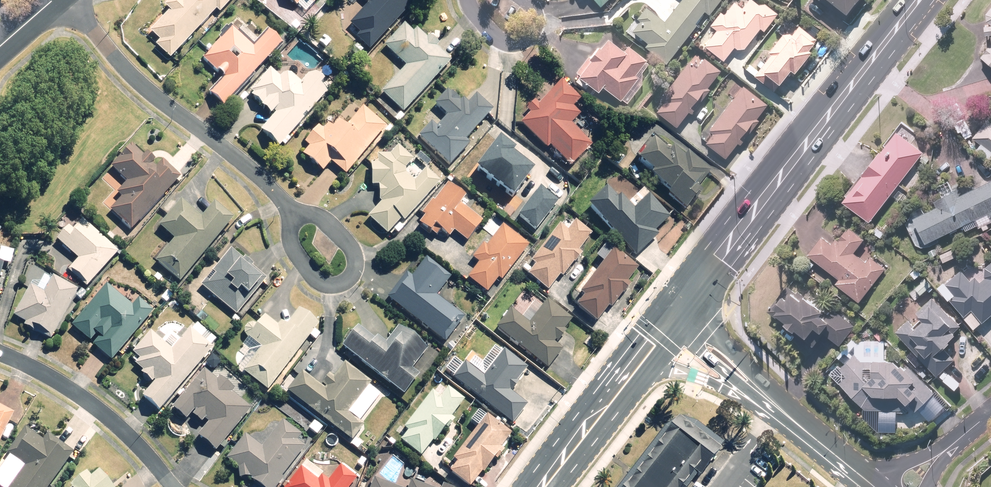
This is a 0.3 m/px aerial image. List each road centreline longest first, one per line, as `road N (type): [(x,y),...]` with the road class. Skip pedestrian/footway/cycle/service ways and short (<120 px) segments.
road 1 (primary): [(676,316),(919,0)]
road 2 (residential): [(63,0),(134,77),(281,197)]
road 3 (residential): [(171,483),(140,445),(74,391),(0,353)]
road 4 (residential): [(281,197),(320,219),(358,259),(355,271),(345,281),(319,280),(289,237)]
road 5 (tertiary): [(781,409),(685,373),(630,374)]
road 6 (tertiary): [(676,316),(709,330),(754,371),(781,409)]
road 7 (primary): [(541,486),(630,374)]
road 8 (tertiary): [(781,409),(696,347),(676,316)]
road 9 (tertiary): [(874,486),(781,409)]

